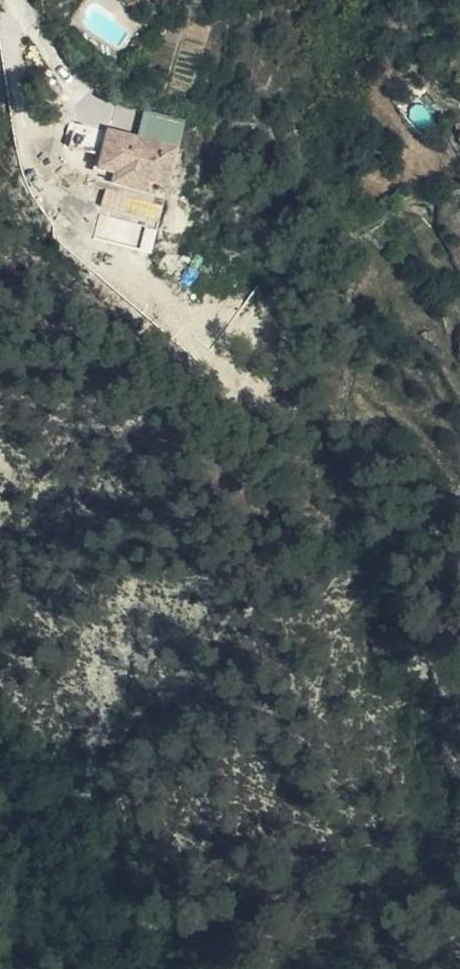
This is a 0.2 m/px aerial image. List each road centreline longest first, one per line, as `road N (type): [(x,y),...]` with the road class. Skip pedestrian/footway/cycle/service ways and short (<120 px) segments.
road 1 (residential): [(11,0),(89,115)]

